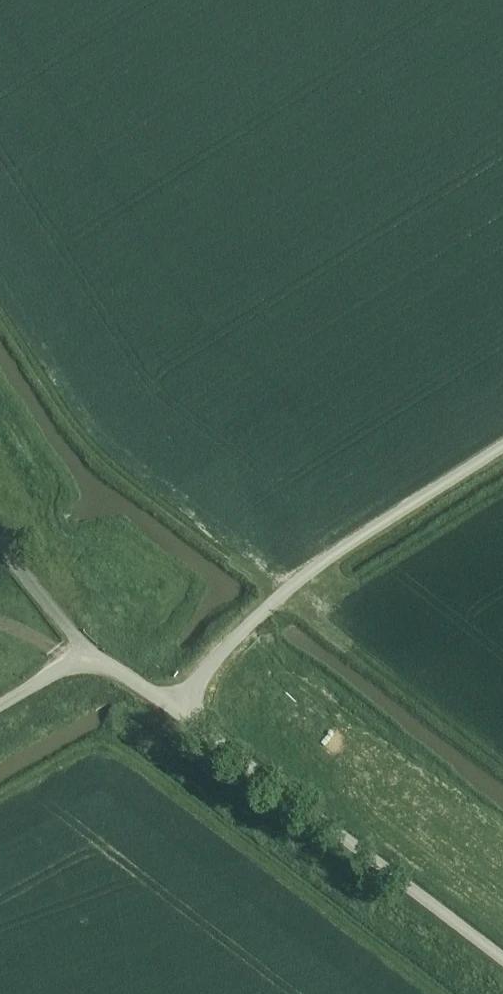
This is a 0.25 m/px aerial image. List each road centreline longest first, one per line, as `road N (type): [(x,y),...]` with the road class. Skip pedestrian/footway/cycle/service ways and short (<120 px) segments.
road 1 (unclassified): [(502,961),(173,707),(109,665),(72,663)]

